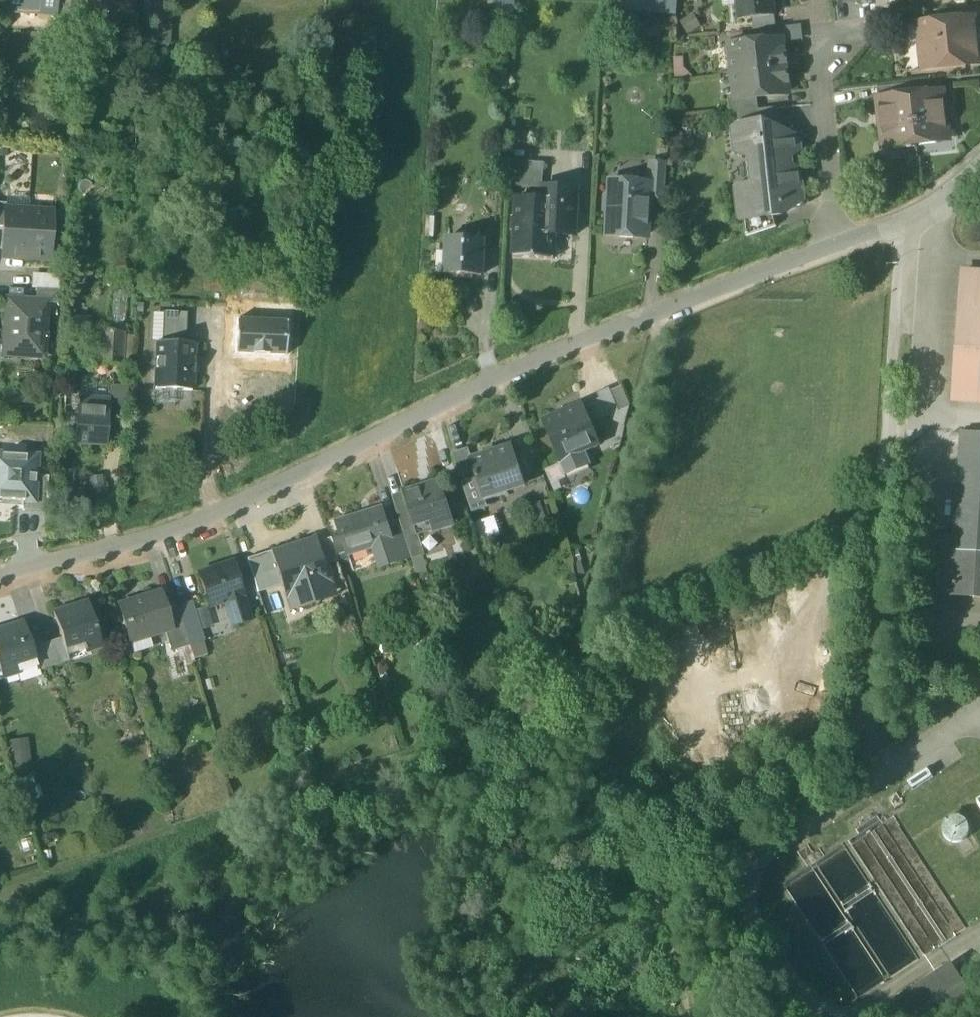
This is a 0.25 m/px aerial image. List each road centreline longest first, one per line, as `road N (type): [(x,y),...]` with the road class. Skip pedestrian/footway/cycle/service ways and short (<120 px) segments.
road 1 (residential): [(0,574),(148,540),(210,516),(560,350),(835,246)]
road 2 (residential): [(871,709),(900,223)]
road 3 (residential): [(832,46),(820,83),(835,246)]

